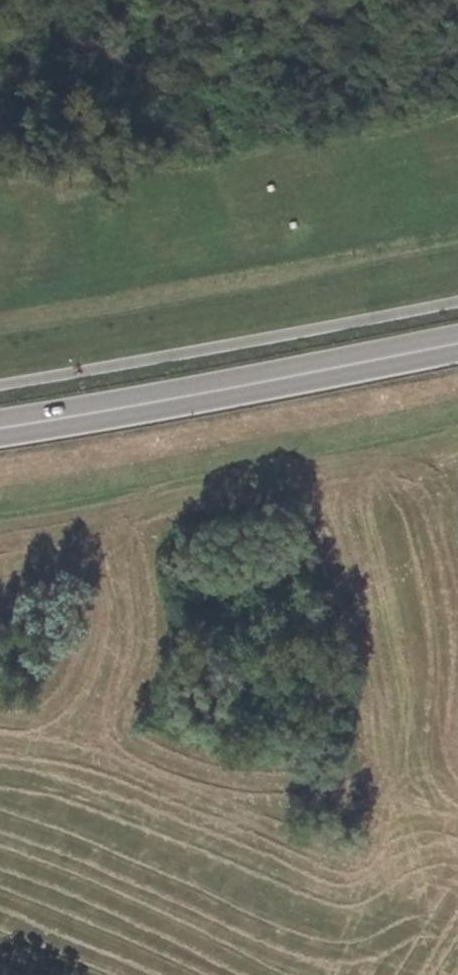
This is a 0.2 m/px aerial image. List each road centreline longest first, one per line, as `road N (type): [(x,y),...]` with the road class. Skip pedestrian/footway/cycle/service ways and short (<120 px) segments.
road 1 (primary): [(457,337),(0,423)]
road 2 (track): [(0,525),(457,443)]

